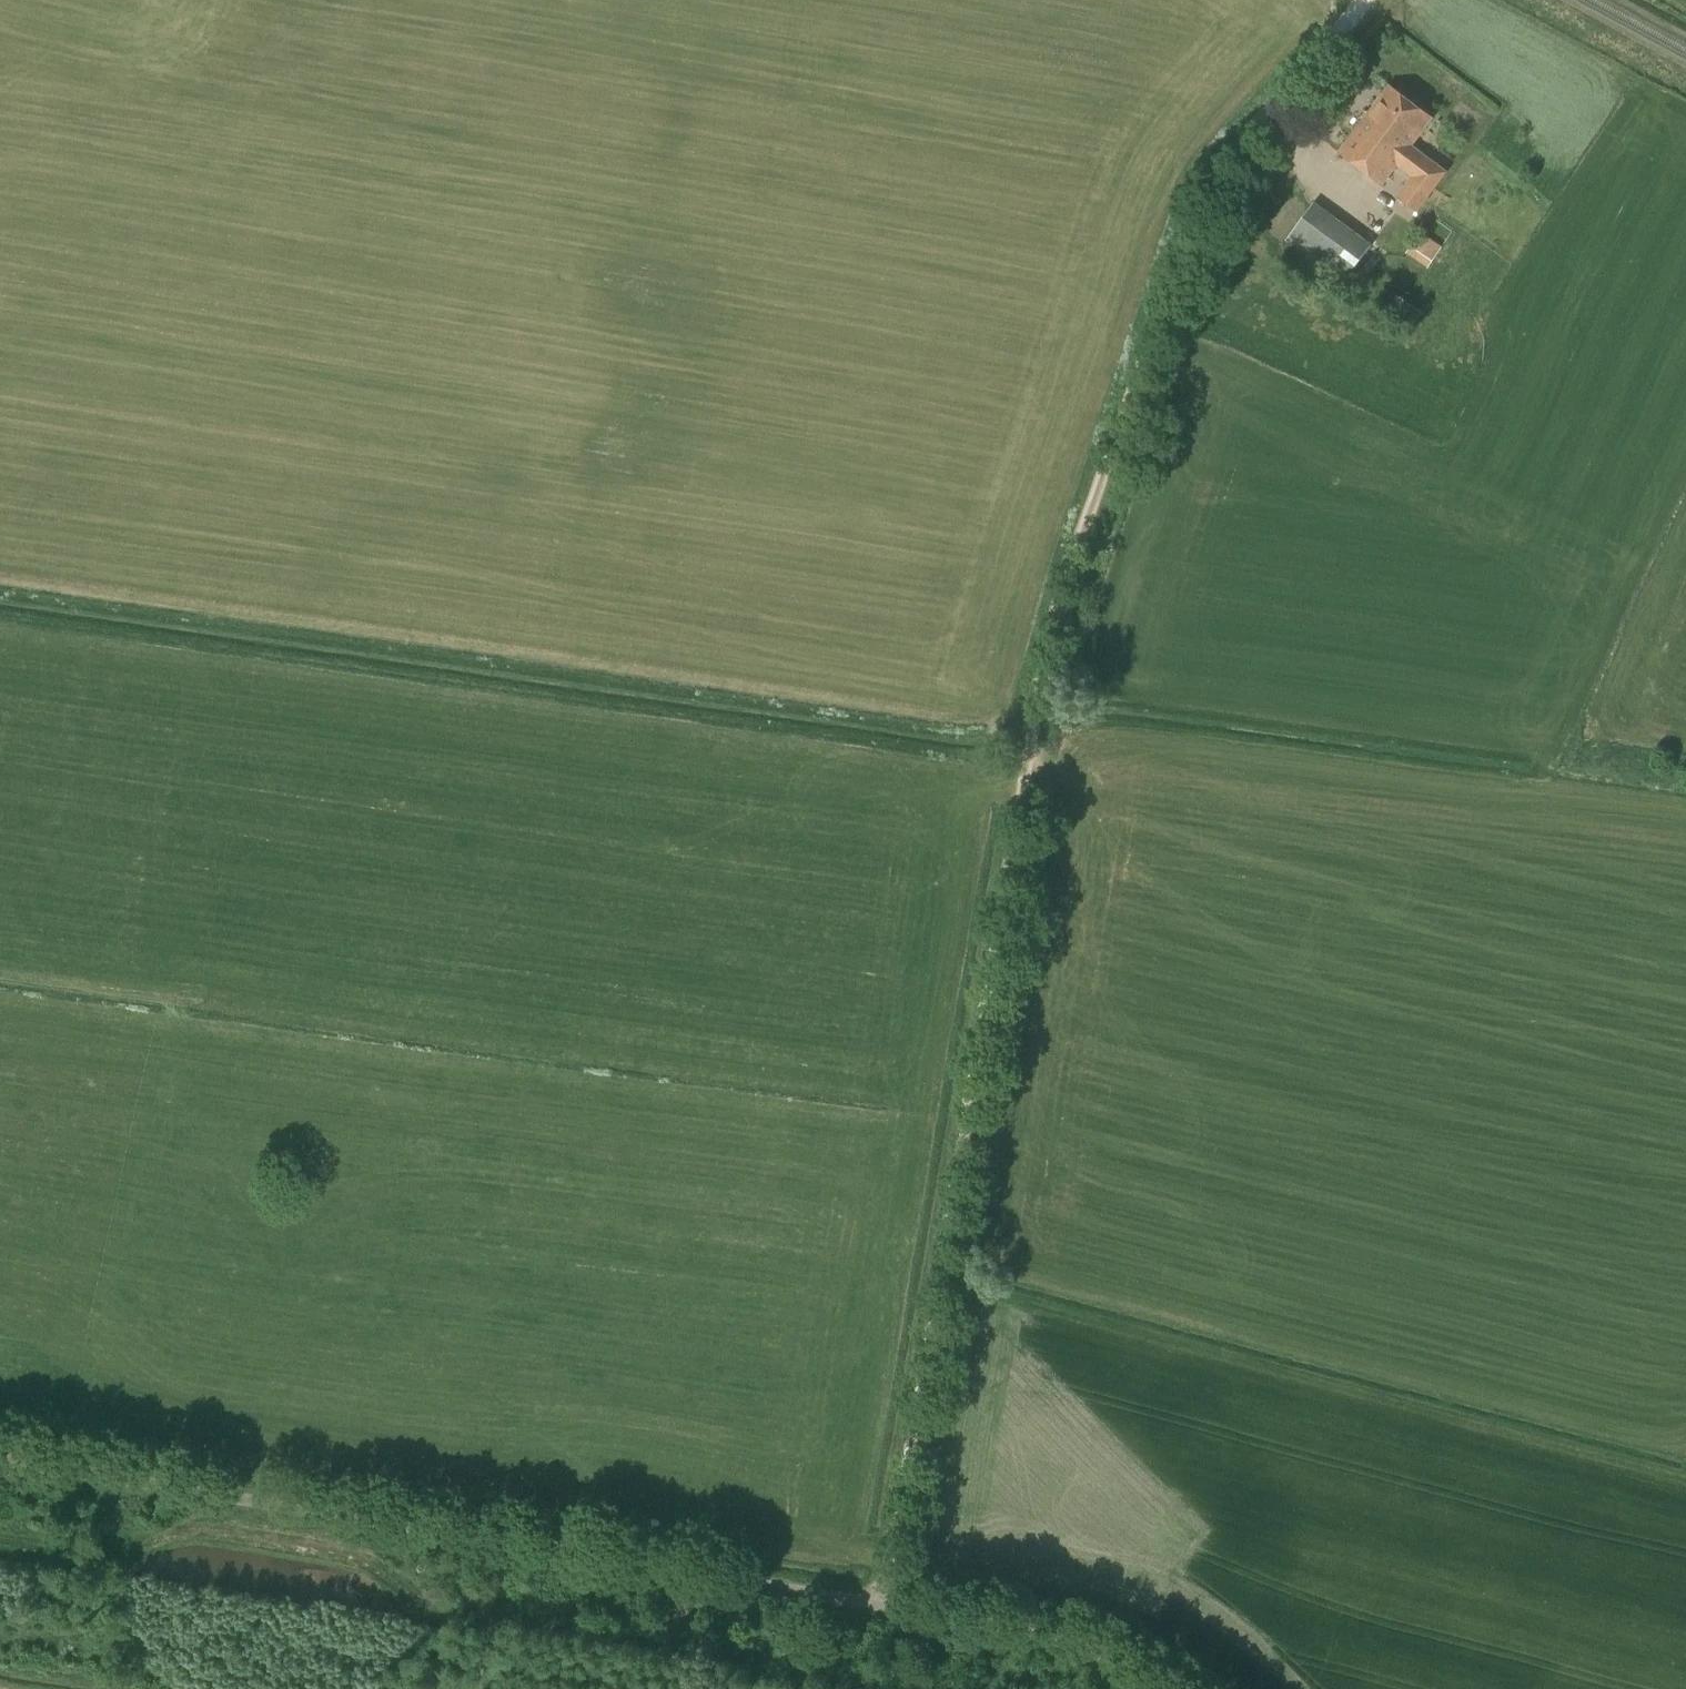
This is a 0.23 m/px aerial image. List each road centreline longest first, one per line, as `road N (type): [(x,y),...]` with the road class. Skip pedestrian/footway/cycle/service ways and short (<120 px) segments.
road 1 (track): [(1361,0),(1203,196),(1150,324),(1062,582),(882,1603)]
road 2 (unclassified): [(1140,1688),(1065,1640),(882,1603),(530,1555),(0,1454)]

